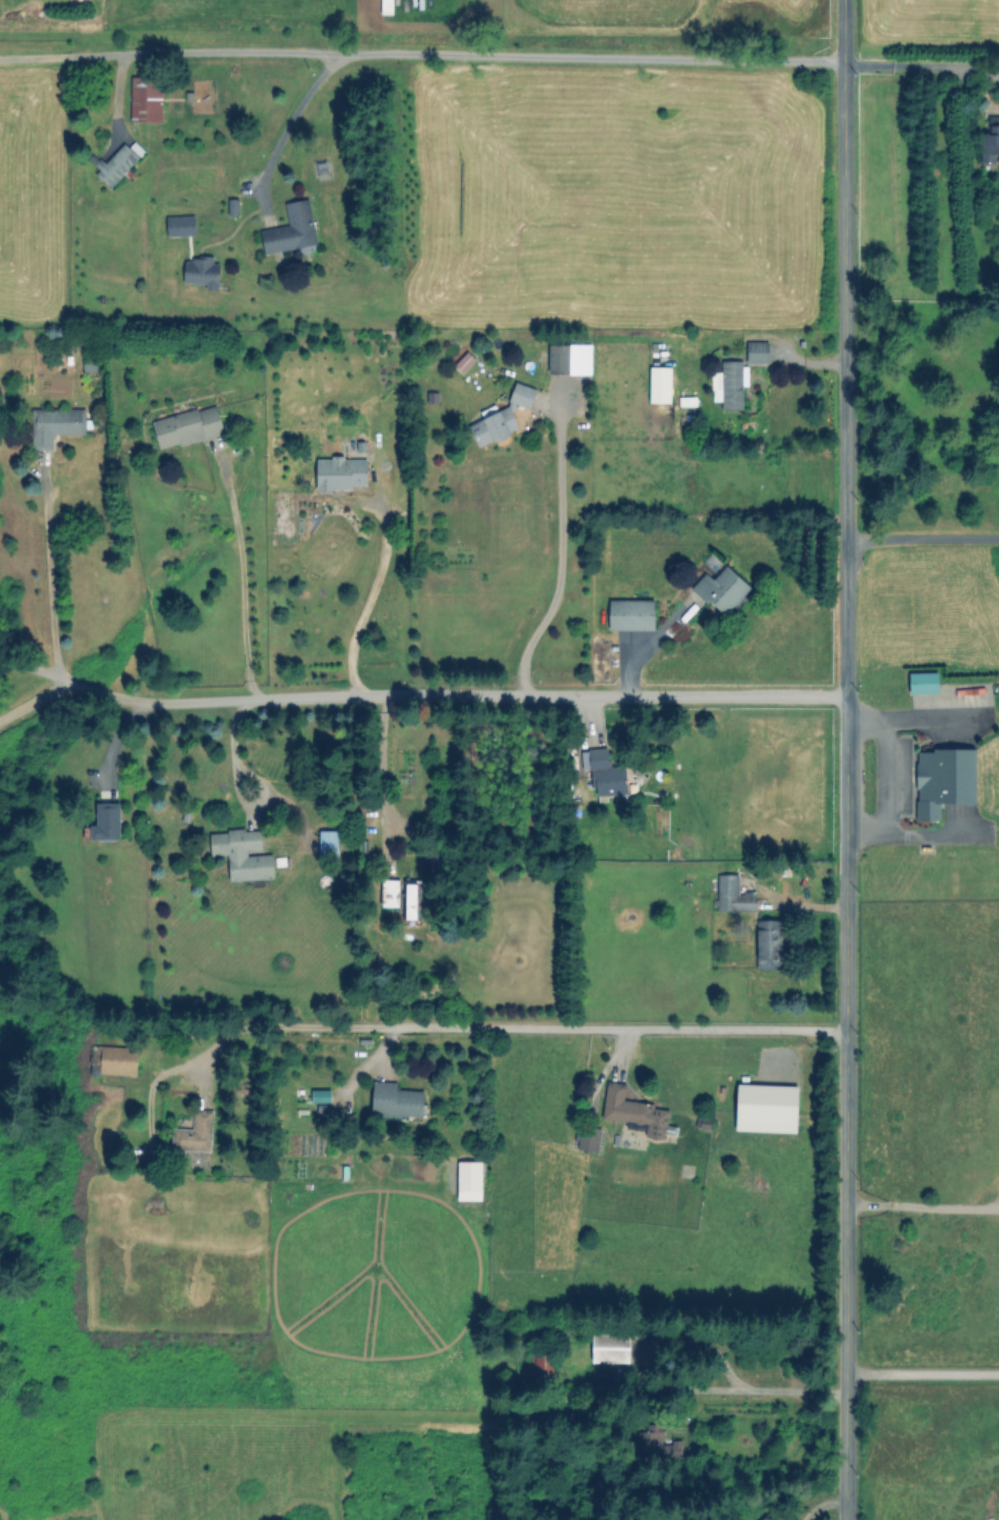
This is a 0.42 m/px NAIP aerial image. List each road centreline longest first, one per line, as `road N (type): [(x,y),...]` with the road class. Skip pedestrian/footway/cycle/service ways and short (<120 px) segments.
road 1 (tertiary): [(846,1375),(846,0)]
road 2 (residential): [(847,697),(143,704),(68,687),(0,659)]
road 3 (residential): [(847,1031),(361,1028)]
road 4 (residential): [(845,540),(998,542)]
road 5 (tertiary): [(845,1519),(846,1375)]

